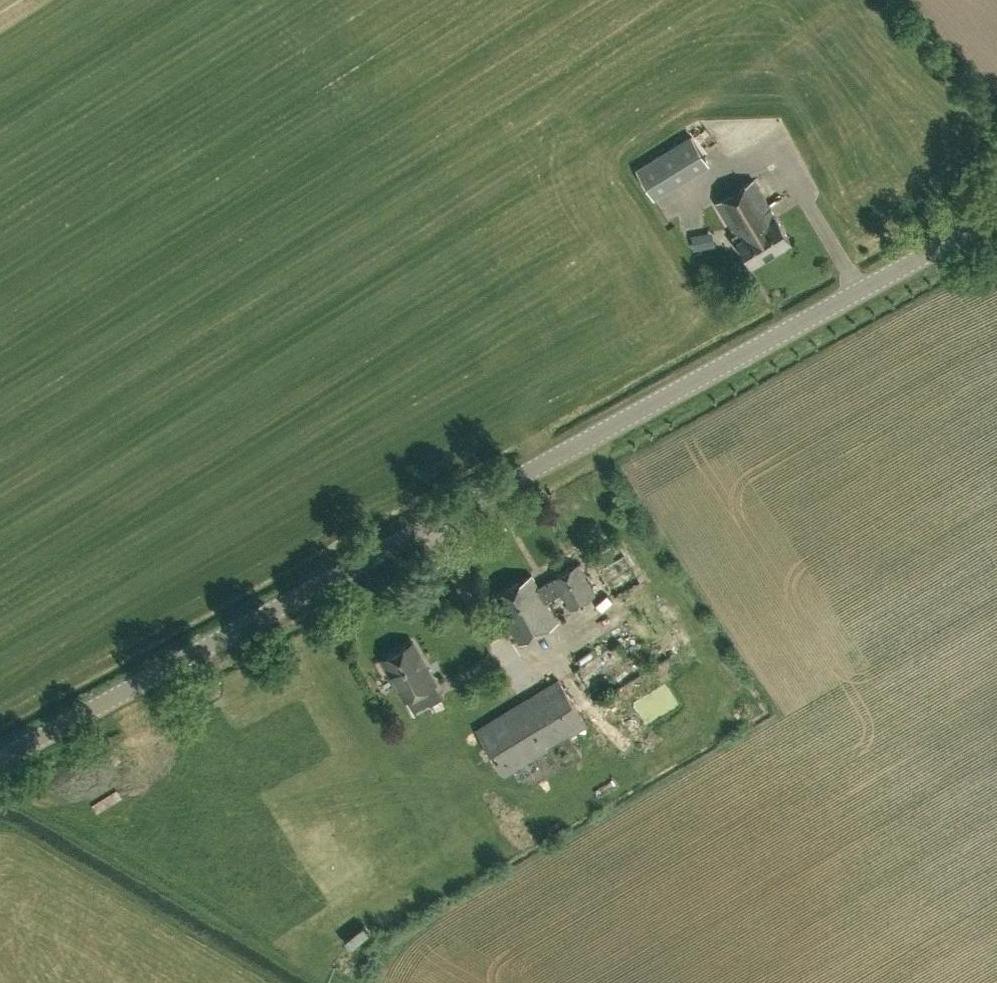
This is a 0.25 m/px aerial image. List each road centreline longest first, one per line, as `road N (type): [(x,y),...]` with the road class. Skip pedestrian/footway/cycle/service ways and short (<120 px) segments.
road 1 (tertiary): [(0,761),(996,218)]

